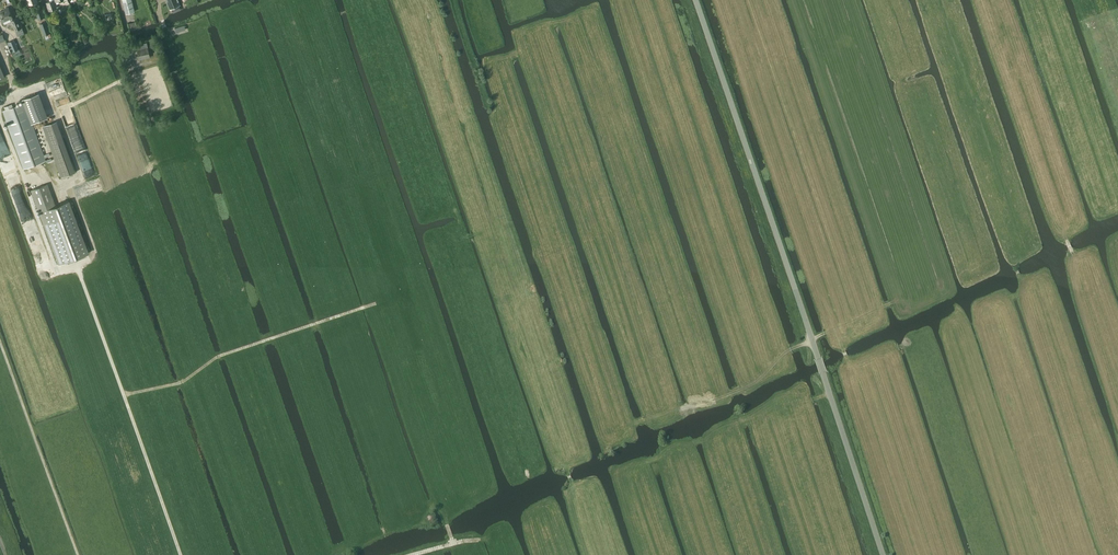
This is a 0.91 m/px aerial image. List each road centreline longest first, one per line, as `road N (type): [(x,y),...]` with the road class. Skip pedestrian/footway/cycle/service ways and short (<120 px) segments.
road 1 (unclassified): [(883,554),(695,0)]
road 2 (track): [(182,554),(76,267)]
road 3 (track): [(123,394),(182,383),(218,356),(375,304)]
road 4 (track): [(78,554),(0,341)]

